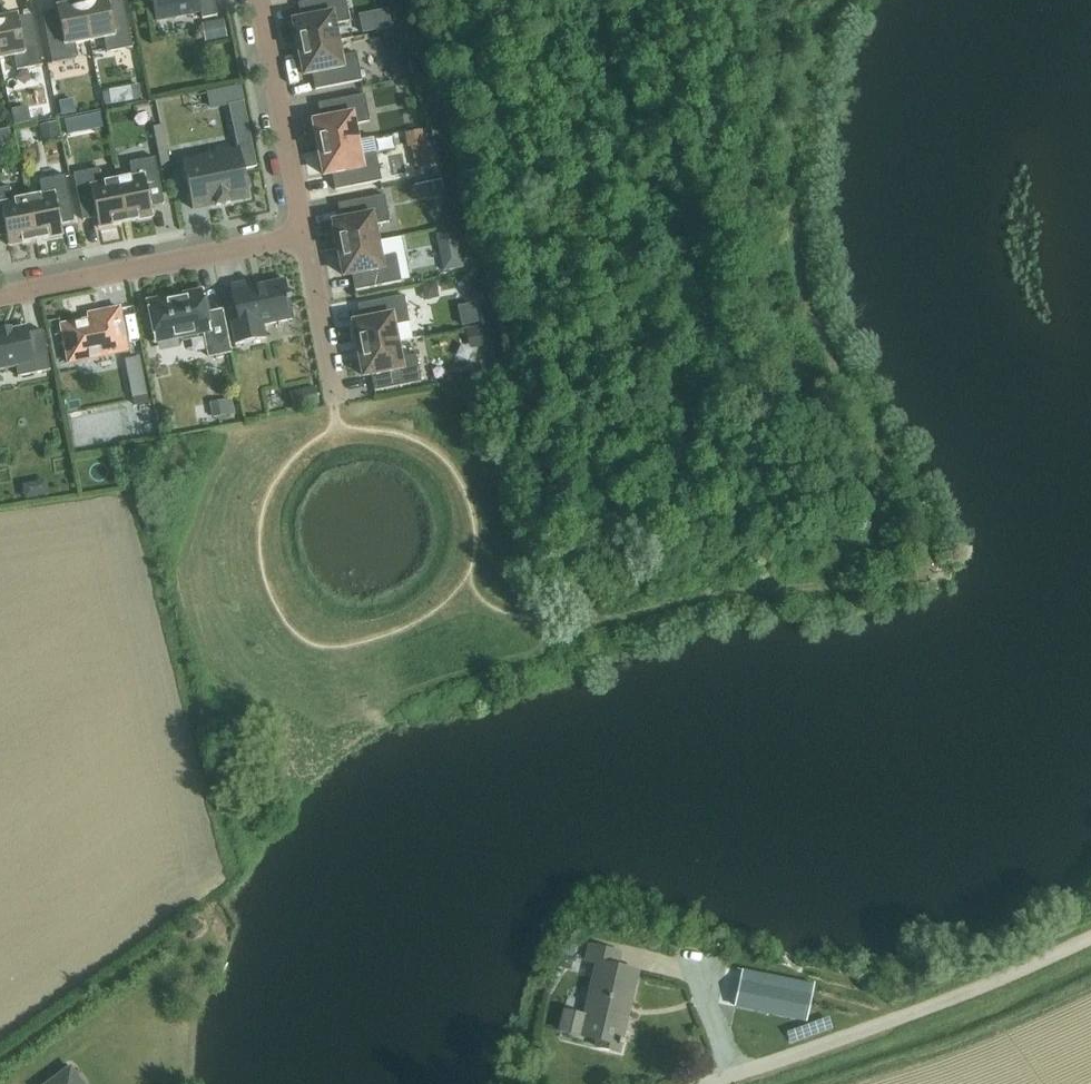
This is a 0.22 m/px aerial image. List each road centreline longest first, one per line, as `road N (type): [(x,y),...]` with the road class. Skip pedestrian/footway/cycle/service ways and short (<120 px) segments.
road 1 (unclassified): [(713,1083),(1090,940)]
road 2 (residential): [(0,293),(300,231)]
road 3 (residential): [(257,0),(300,231)]
road 4 (residential): [(336,400),(300,231)]

